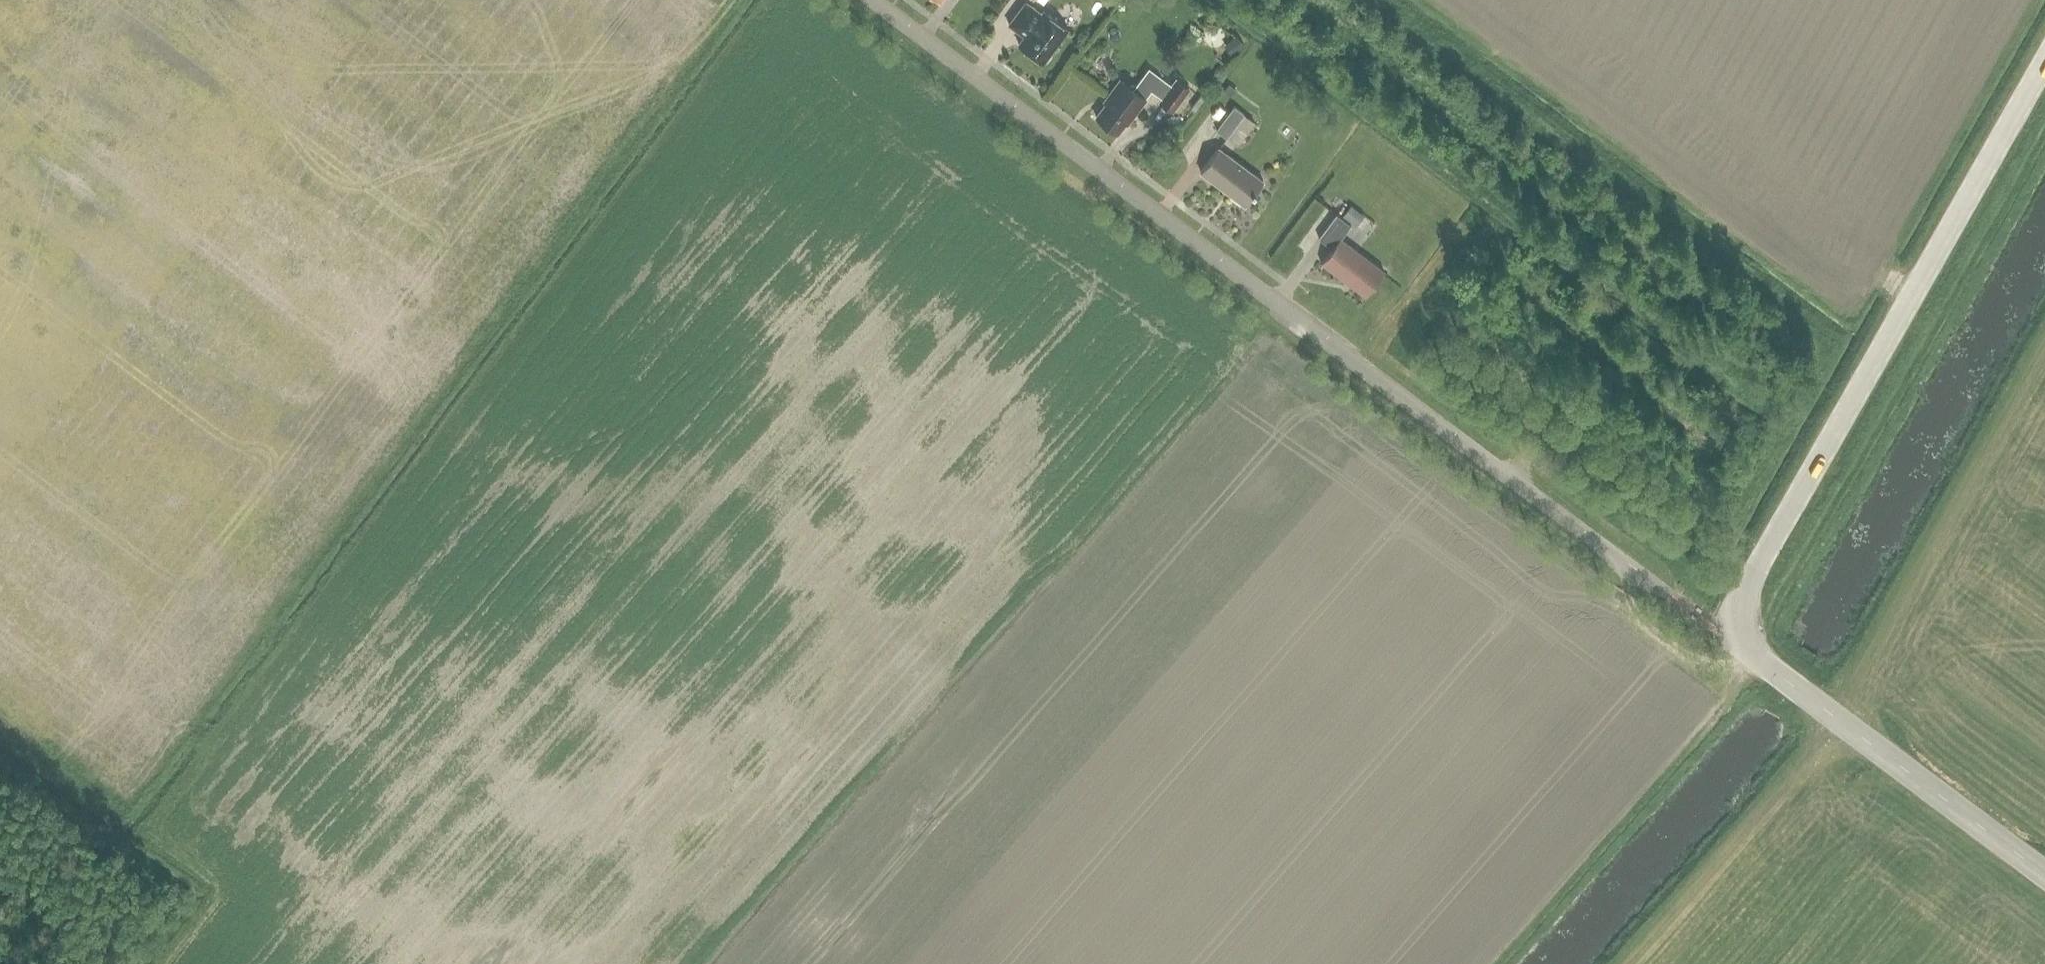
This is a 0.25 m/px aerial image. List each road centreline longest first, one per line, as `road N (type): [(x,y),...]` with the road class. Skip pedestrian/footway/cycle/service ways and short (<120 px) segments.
road 1 (tertiary): [(2044,875),(1734,641),(1732,627),(2044,62)]
road 2 (residential): [(1666,593),(866,0)]

